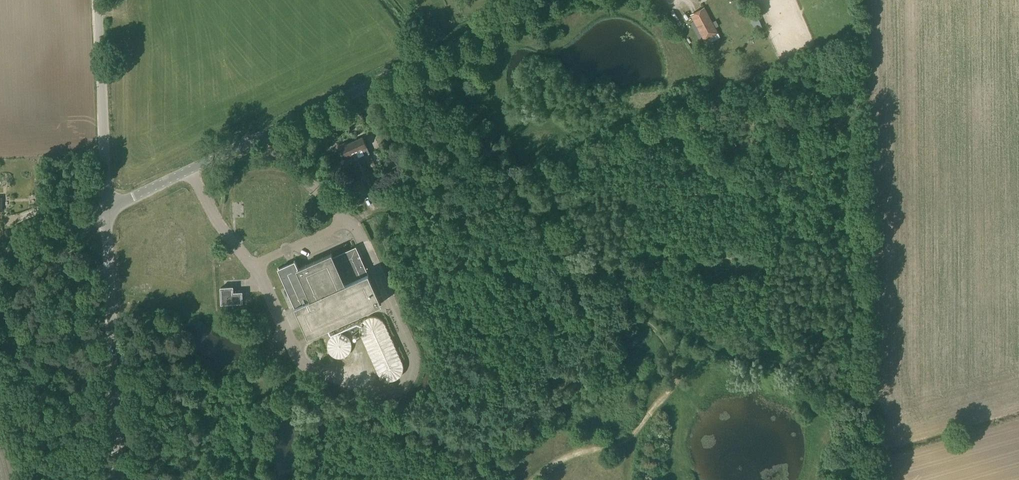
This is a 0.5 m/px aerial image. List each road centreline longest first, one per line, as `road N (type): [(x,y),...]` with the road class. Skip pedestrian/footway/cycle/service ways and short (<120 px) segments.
road 1 (track): [(420,61),(439,129),(420,199),(564,268),(597,271),(671,353),(670,389),(634,435),(532,479)]
road 2 (tertiary): [(108,210),(550,0)]
road 3 (track): [(645,323),(473,442),(413,418),(391,393)]
road 4 (track): [(439,53),(610,263)]
road 5 (unclassified): [(119,479),(108,210)]
road 6 (unclassified): [(108,210),(98,0)]
road 7 (track): [(283,329),(259,390),(260,479)]
road 8 (track): [(302,479),(321,400),(258,400)]
road 9 (track): [(610,263),(633,277),(749,279)]
road 10 (tertiary): [(0,264),(108,210)]

